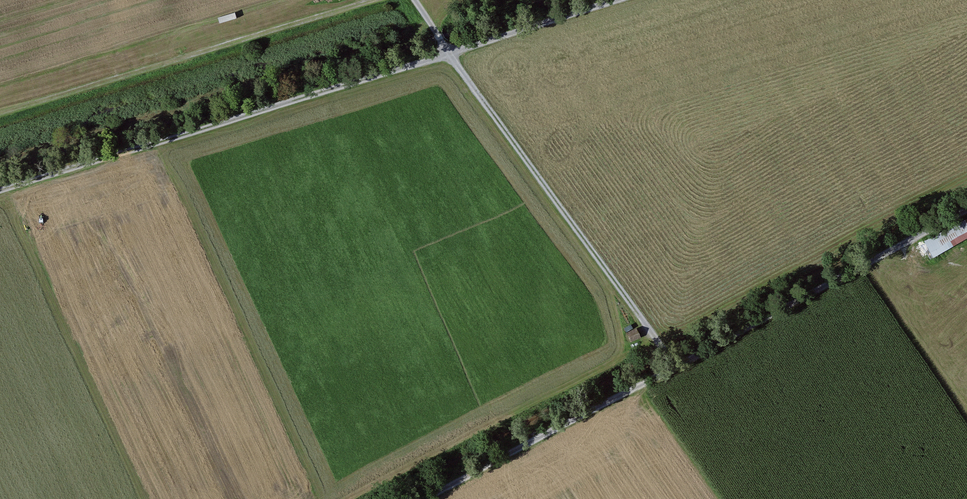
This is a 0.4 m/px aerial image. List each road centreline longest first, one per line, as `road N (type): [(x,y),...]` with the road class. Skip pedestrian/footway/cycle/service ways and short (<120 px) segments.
road 1 (track): [(624,0),(0,194)]
road 2 (track): [(429,498),(966,209)]
road 3 (track): [(676,366),(415,0)]

